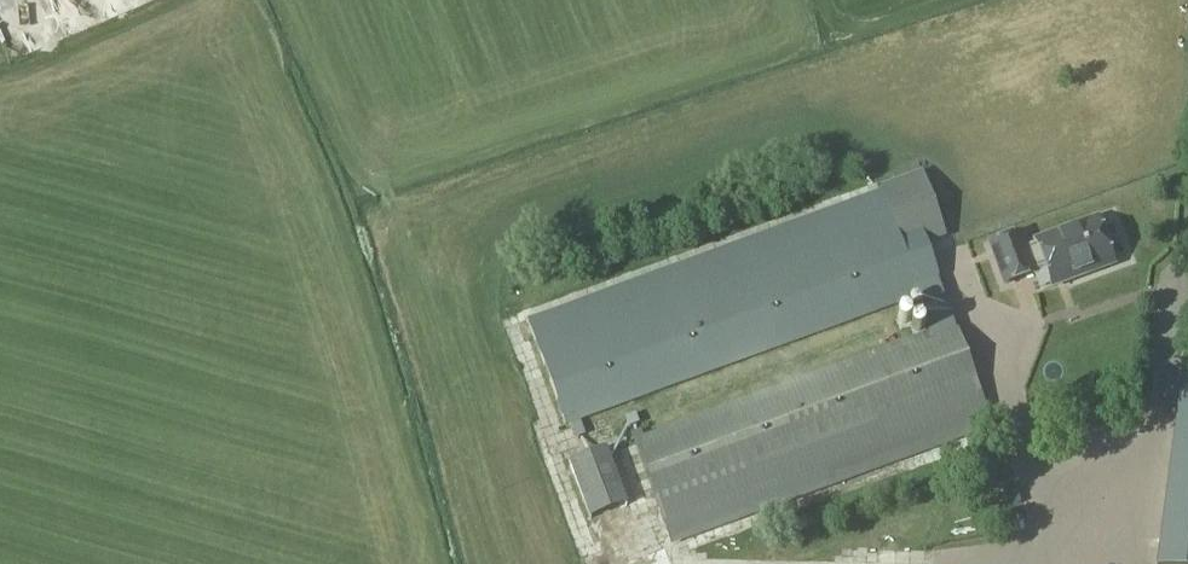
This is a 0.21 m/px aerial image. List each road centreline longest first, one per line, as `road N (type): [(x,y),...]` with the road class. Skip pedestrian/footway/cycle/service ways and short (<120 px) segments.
road 1 (track): [(1147,563),(1187,263)]

